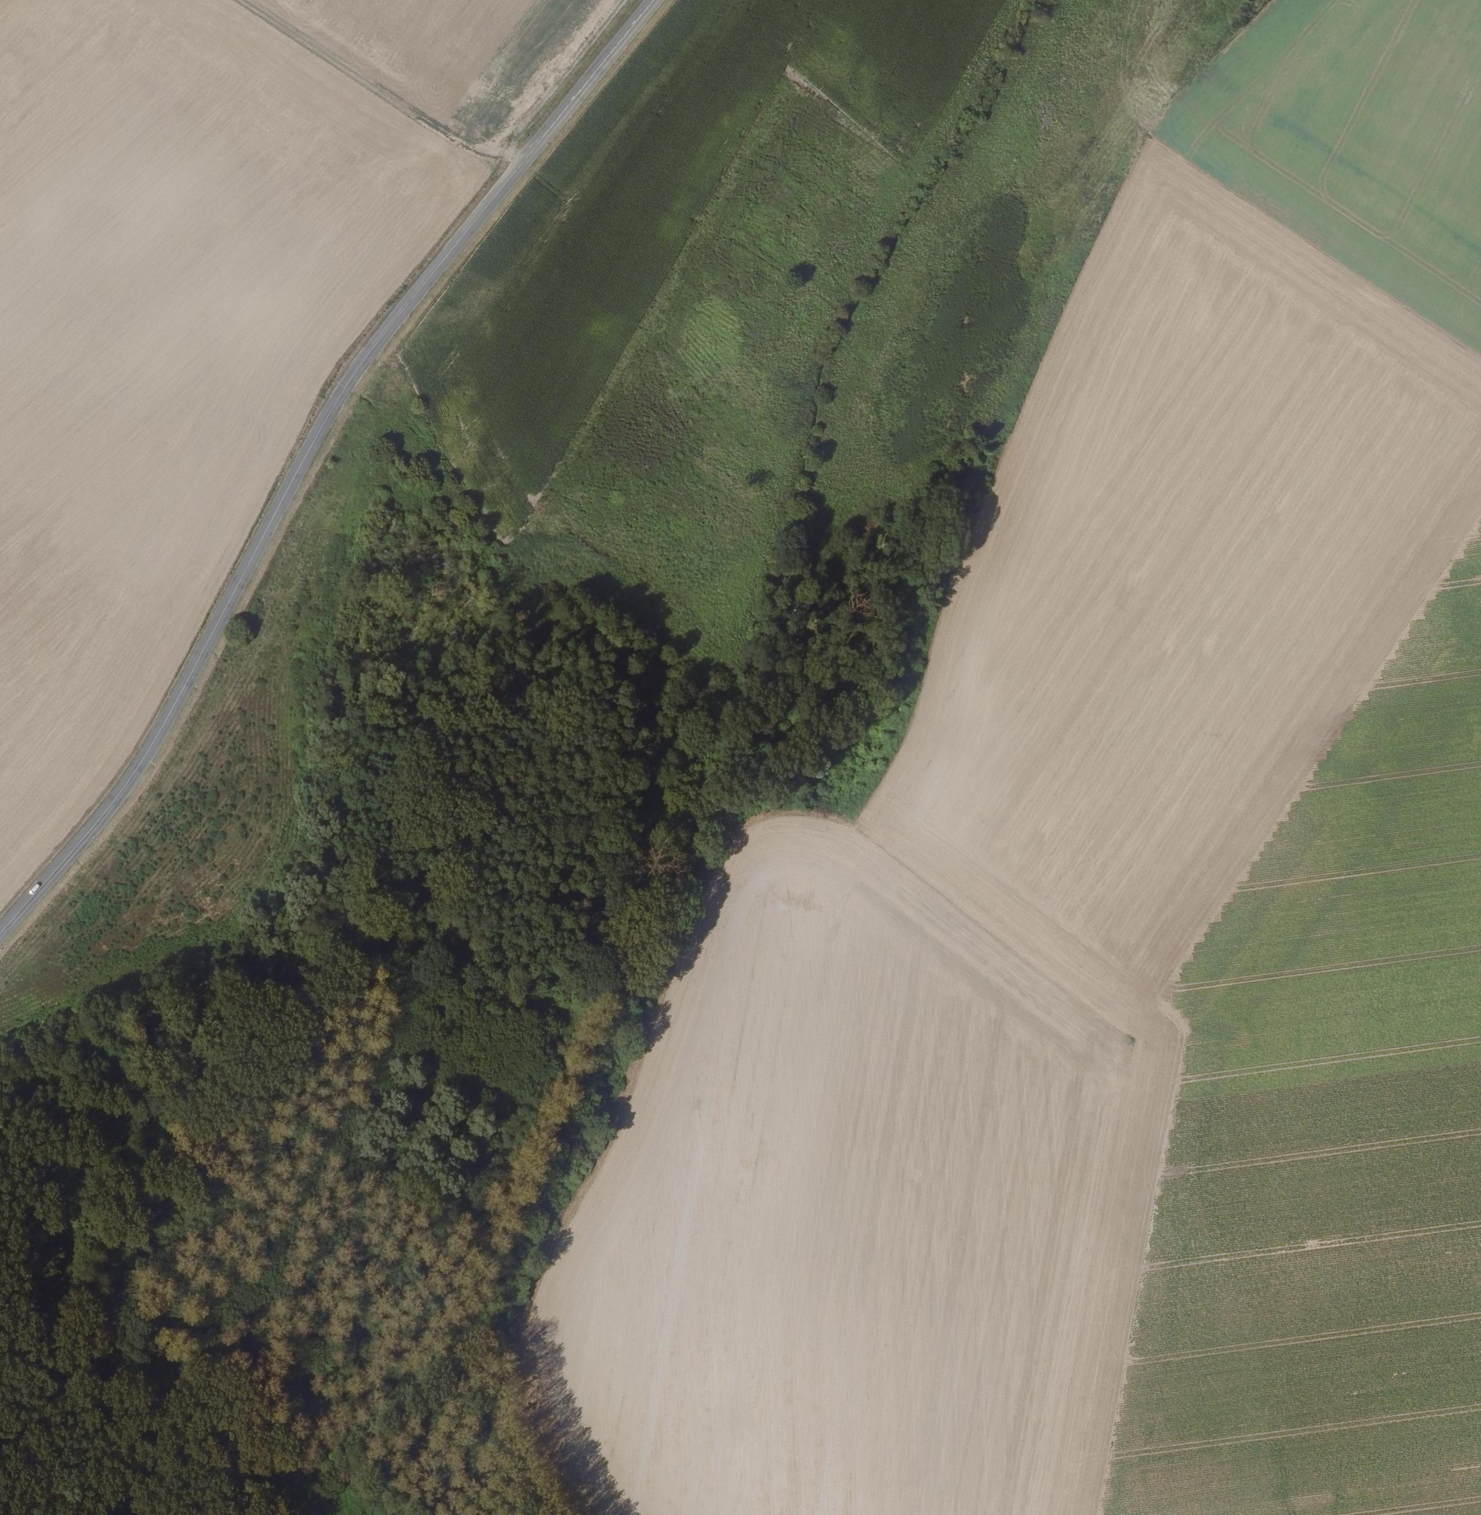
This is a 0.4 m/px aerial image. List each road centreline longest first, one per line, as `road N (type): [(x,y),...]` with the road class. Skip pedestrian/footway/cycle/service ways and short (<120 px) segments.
road 1 (tertiary): [(0,932),(137,774),(359,368),(652,0)]
road 2 (track): [(519,166),(465,144),(248,0)]

